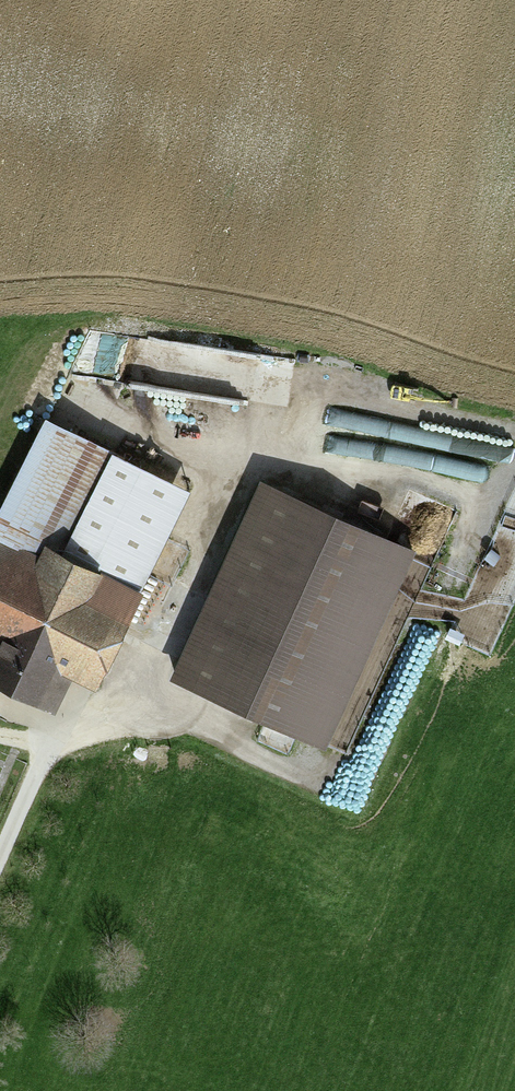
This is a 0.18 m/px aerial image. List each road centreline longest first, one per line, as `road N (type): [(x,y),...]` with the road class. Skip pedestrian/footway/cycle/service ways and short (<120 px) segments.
road 1 (track): [(193,593),(256,456),(409,478),(475,502),(479,512),(458,567)]
road 2 (track): [(193,593),(158,673),(144,686),(67,723),(0,694)]
road 3 (track): [(315,779),(126,694)]
road 4 (track): [(256,456),(279,388),(149,364)]
road 5 (track): [(249,472),(99,412),(88,425)]

